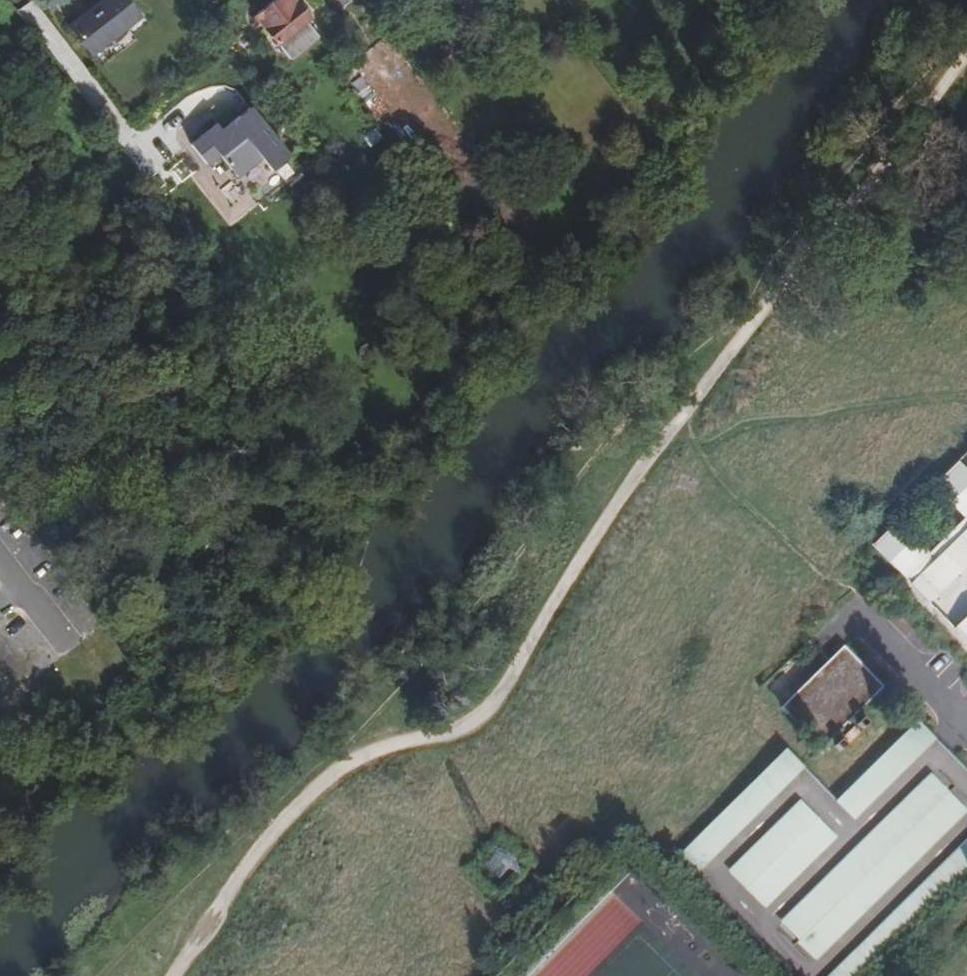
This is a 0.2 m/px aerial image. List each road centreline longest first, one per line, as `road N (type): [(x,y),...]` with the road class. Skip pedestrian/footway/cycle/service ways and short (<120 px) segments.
road 1 (residential): [(862,615),(966,725)]

